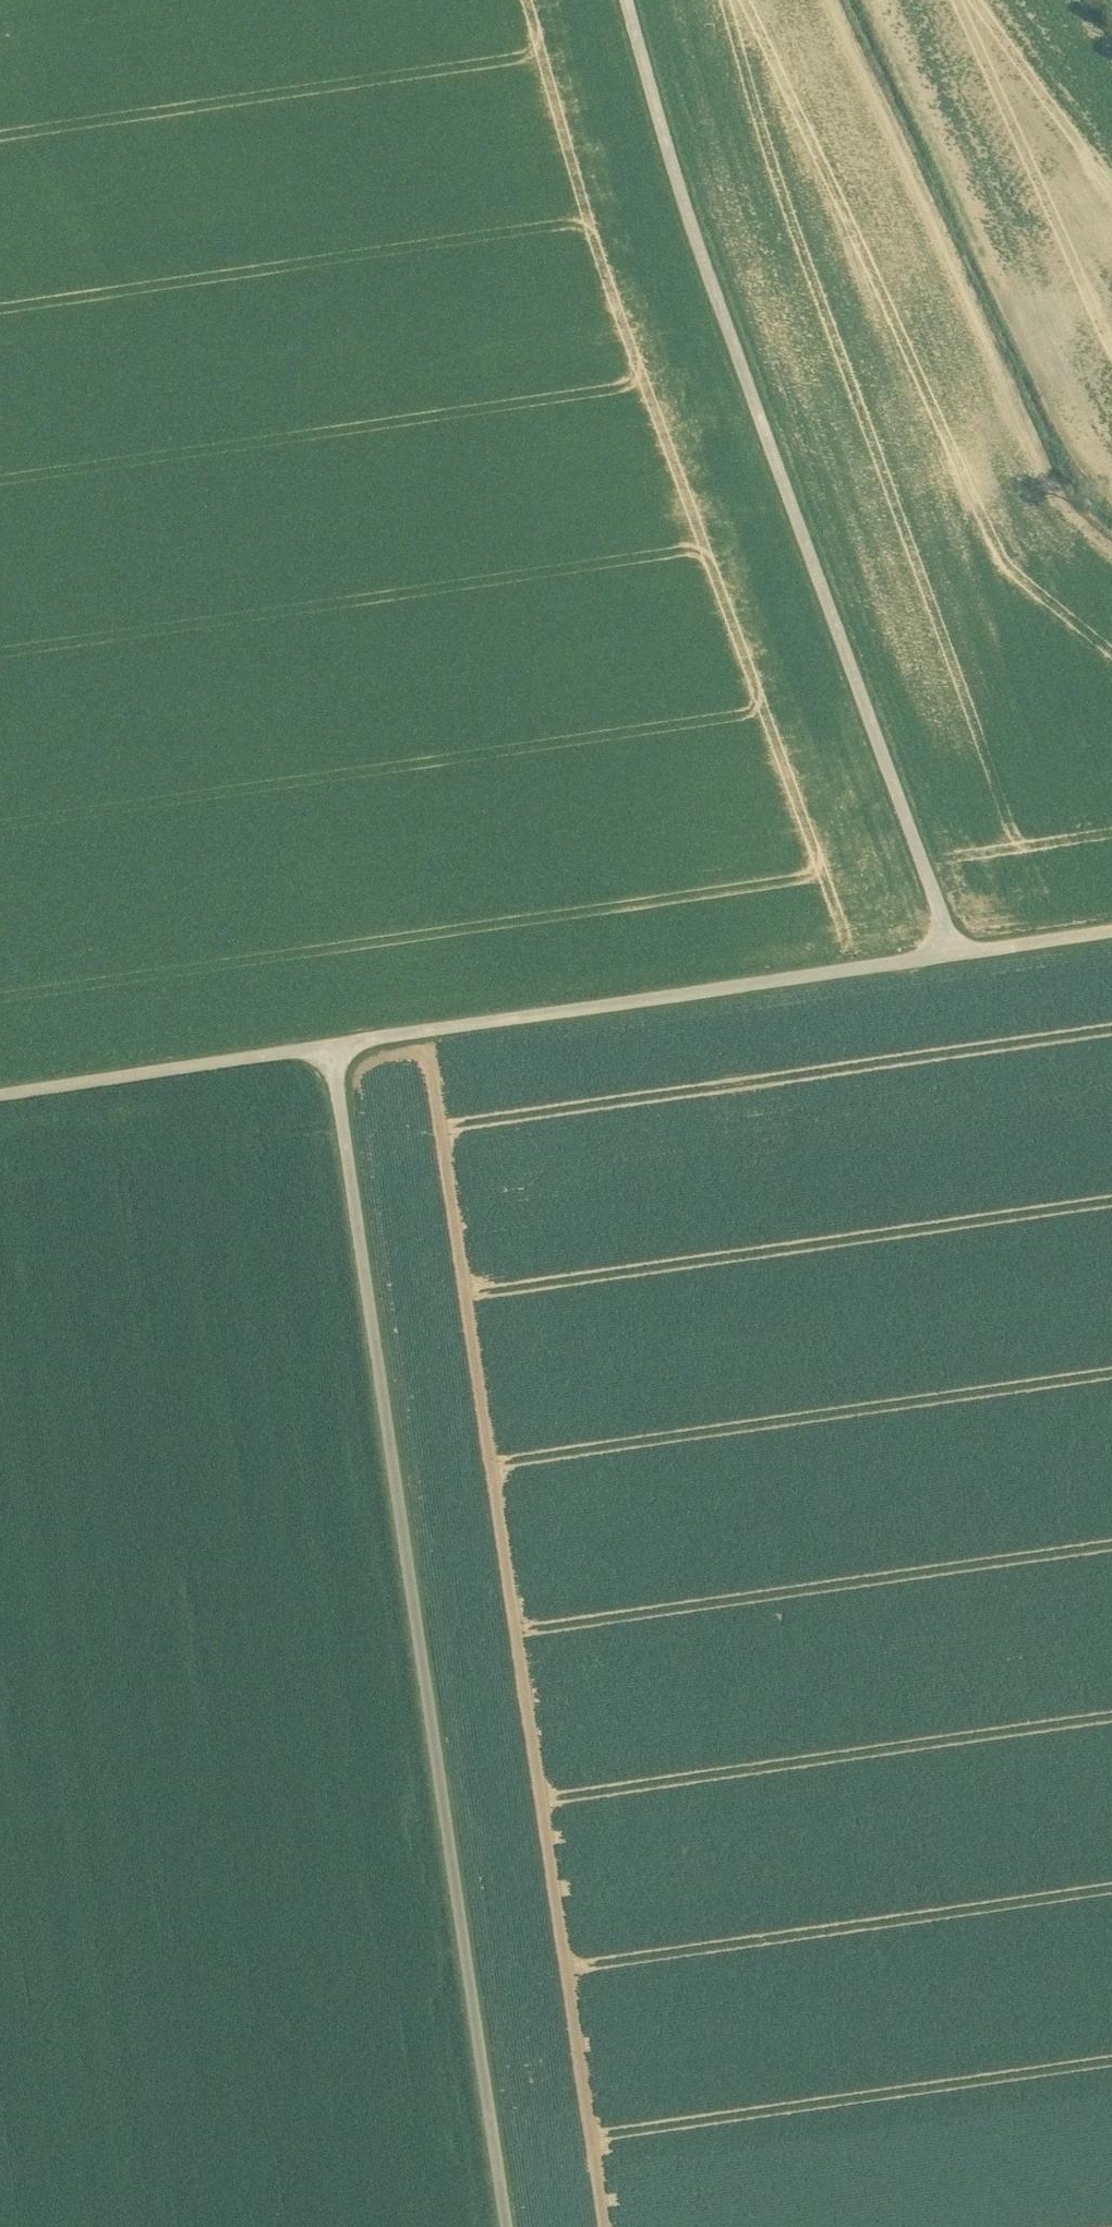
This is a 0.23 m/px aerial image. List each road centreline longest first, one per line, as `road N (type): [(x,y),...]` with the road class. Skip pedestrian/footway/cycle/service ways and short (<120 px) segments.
road 1 (track): [(507,2226),(330,1048),(0,1097)]
road 2 (track): [(627,0),(701,240),(960,952)]
road 3 (track): [(330,1048),(960,952)]
road 4 (track): [(960,952),(1111,931)]

